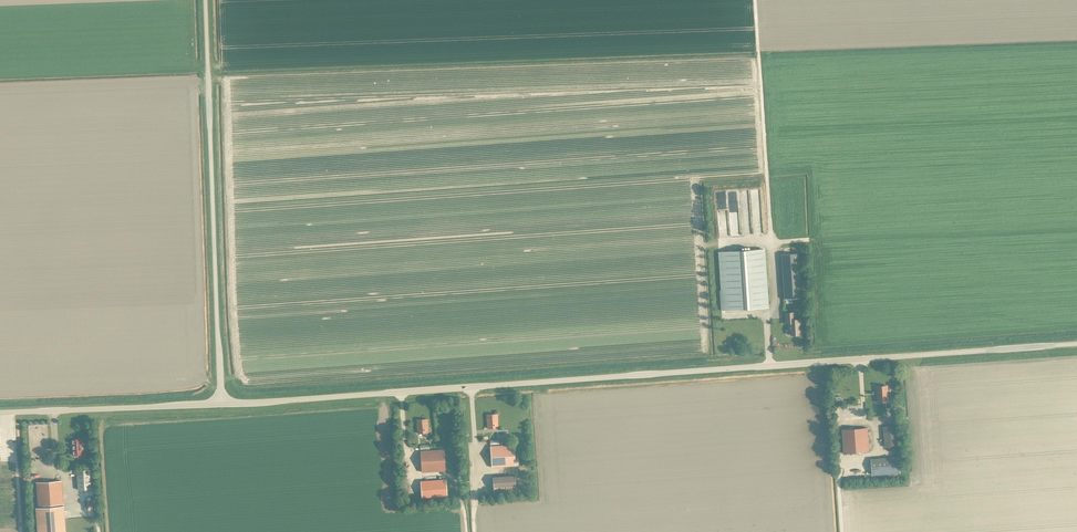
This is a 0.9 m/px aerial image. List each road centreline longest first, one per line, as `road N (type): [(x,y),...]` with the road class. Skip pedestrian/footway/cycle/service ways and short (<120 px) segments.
road 1 (unclassified): [(221,404),(1076,344)]
road 2 (unclassified): [(221,404),(204,0)]
road 3 (unclassified): [(0,413),(221,404)]

